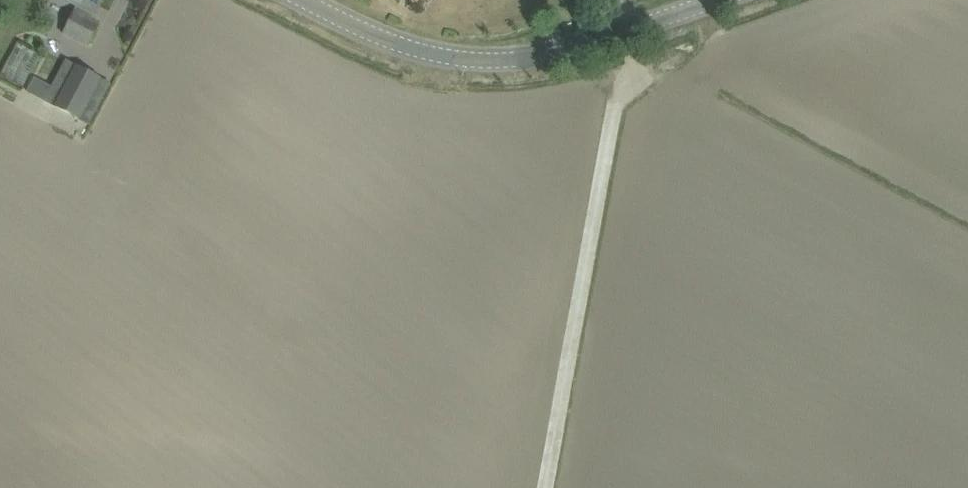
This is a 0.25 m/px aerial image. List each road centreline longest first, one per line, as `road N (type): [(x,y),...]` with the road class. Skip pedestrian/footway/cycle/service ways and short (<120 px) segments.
road 1 (track): [(546,487),(626,32)]
road 2 (tertiary): [(712,0),(626,32),(506,61),(425,56),(300,0)]

